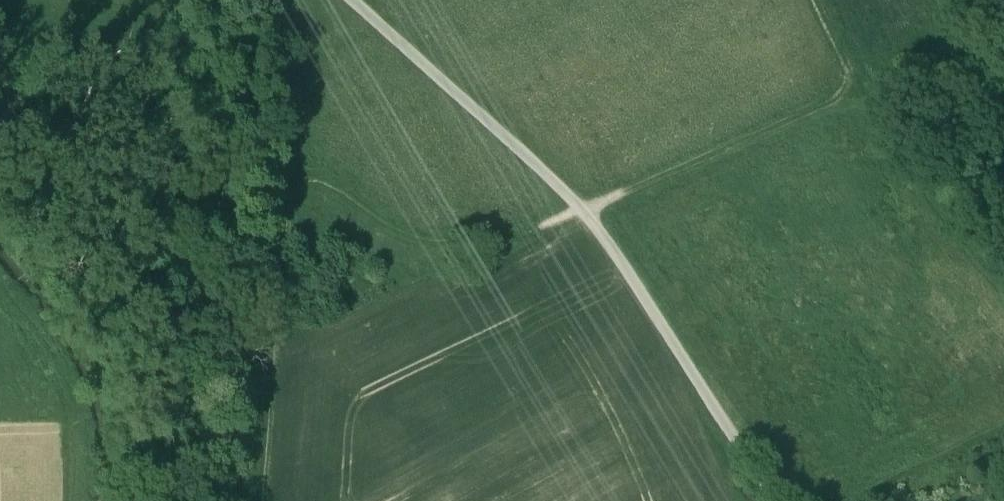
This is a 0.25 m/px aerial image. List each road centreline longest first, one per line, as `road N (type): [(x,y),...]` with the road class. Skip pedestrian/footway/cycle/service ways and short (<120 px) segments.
road 1 (track): [(351,0),(578,201),(774,500)]
road 2 (track): [(1003,256),(867,84),(582,207)]
road 3 (track): [(271,111),(265,440),(254,500)]
road 4 (track): [(271,111),(445,265),(582,207)]
road 5 (track): [(857,500),(1003,432)]

